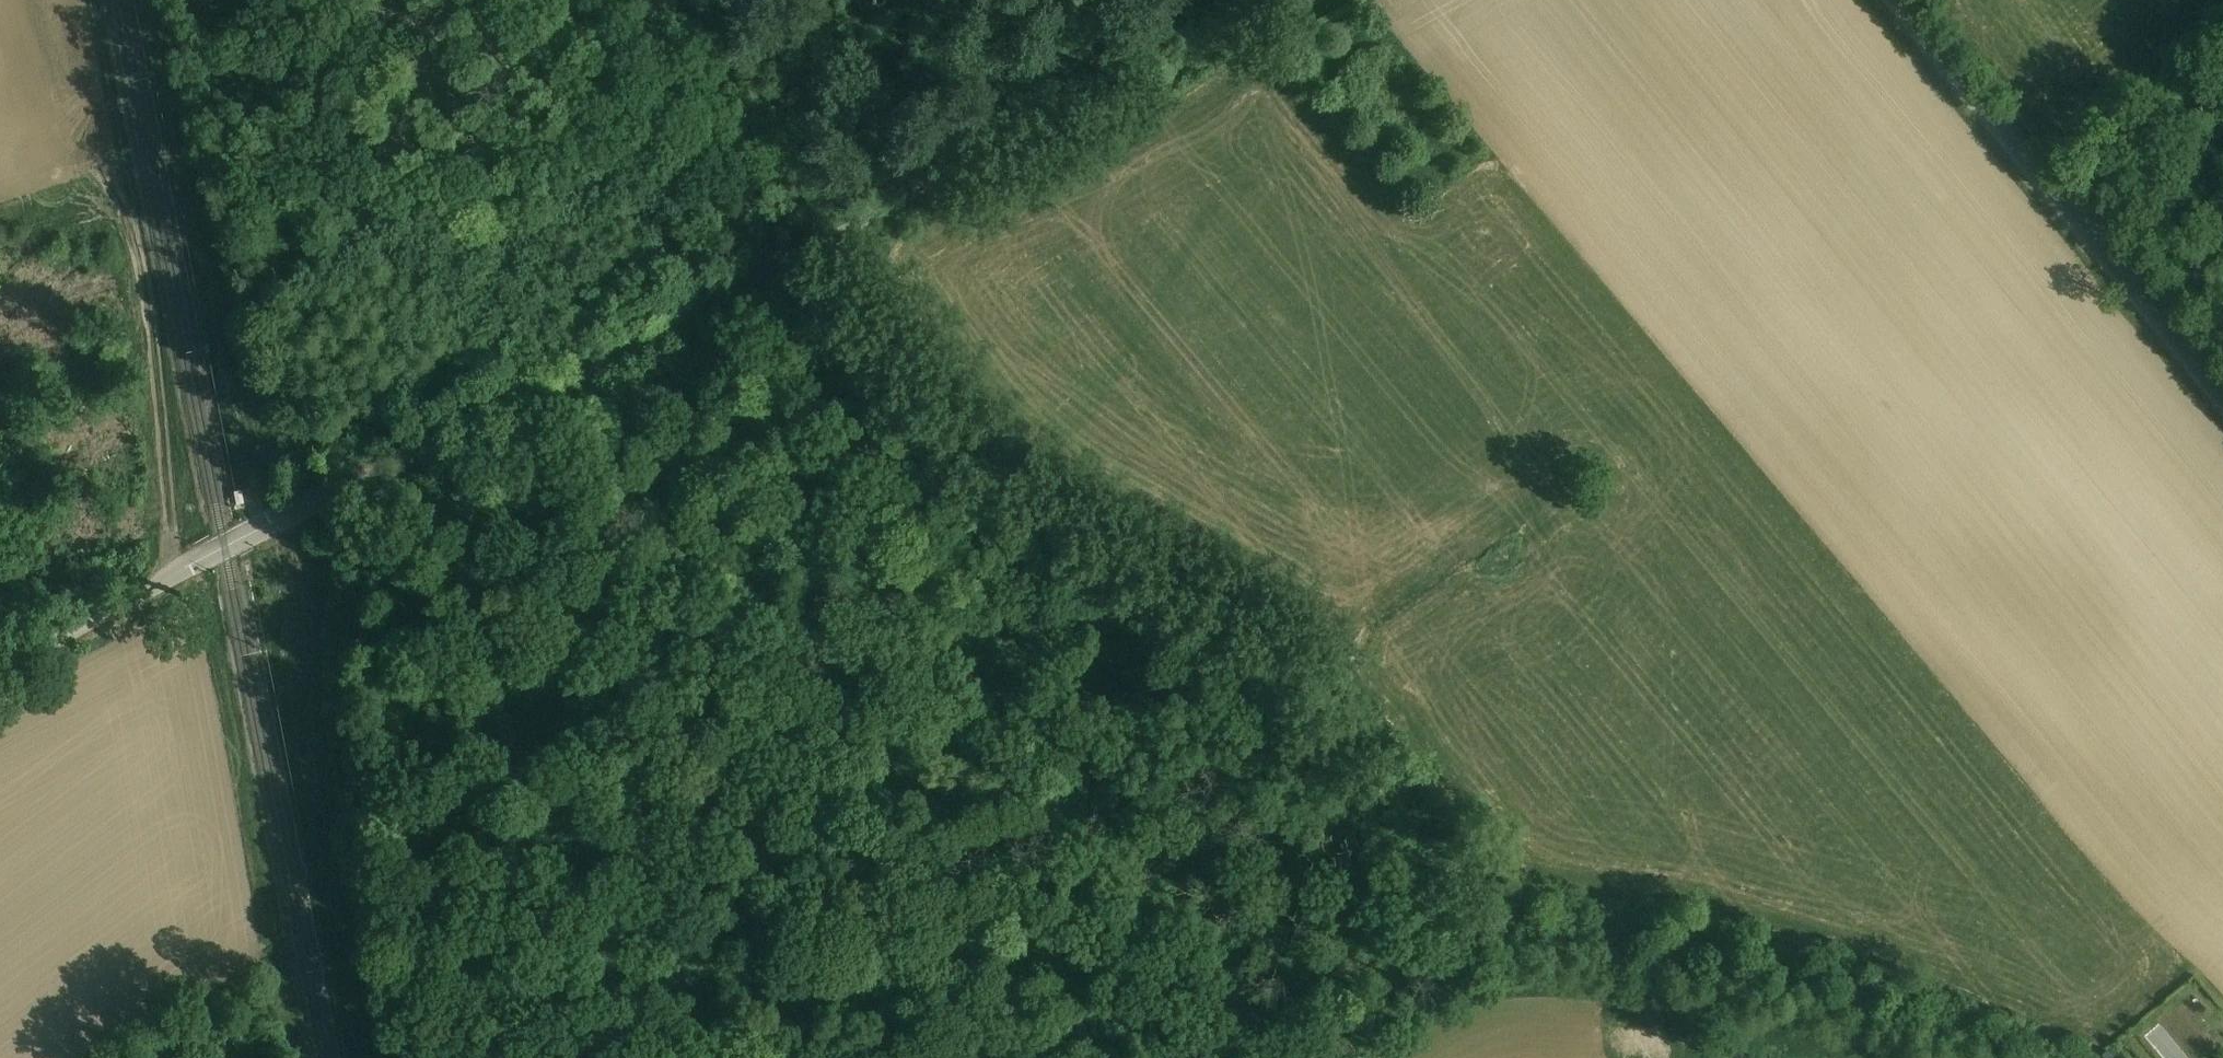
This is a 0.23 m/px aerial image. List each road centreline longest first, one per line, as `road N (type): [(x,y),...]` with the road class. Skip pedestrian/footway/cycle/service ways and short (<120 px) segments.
road 1 (unclassified): [(0,667),(1302,0)]
road 2 (unclassified): [(2222,397),(1897,0)]

